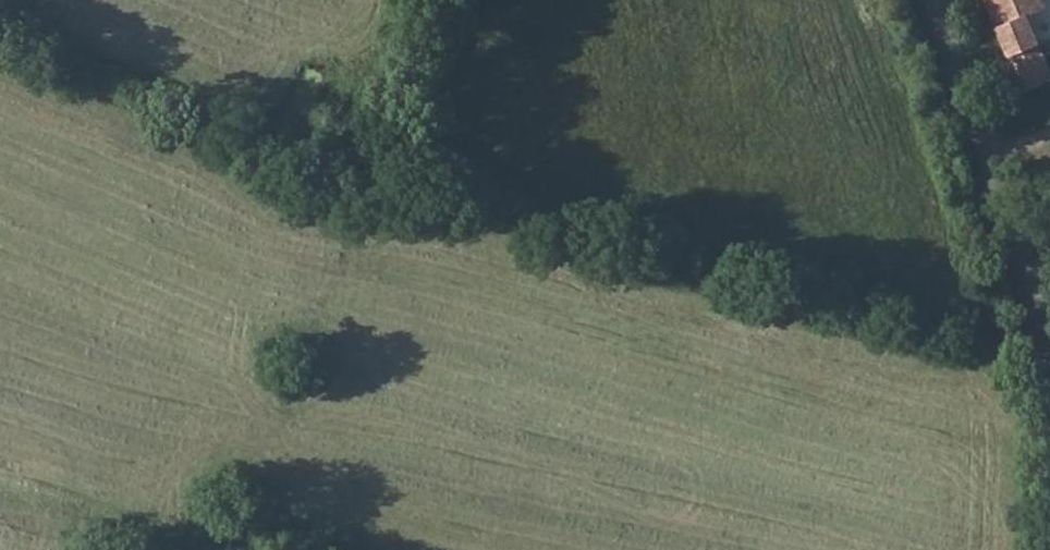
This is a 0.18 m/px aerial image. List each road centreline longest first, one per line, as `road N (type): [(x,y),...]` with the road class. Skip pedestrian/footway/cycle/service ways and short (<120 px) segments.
road 1 (unclassified): [(1049,349),(936,0)]
road 2 (track): [(170,549),(0,495)]

